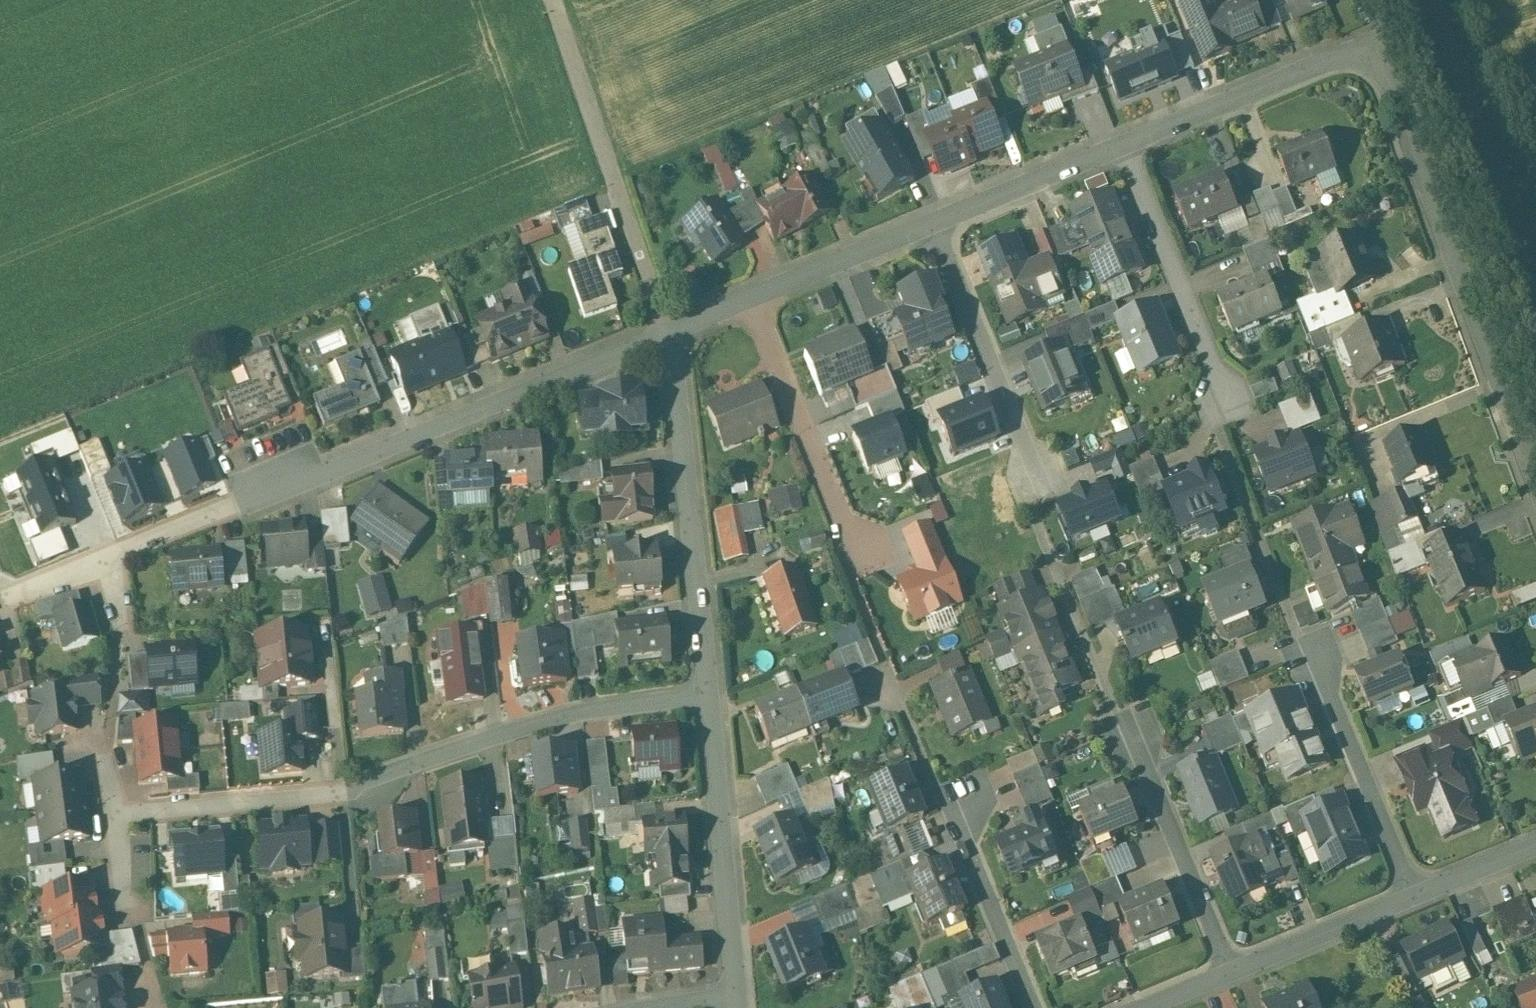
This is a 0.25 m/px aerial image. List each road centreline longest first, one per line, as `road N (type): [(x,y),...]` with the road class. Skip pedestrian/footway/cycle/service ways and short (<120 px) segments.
road 1 (residential): [(1535,485),(1373,42),(1123,144)]
road 2 (residential): [(666,331),(0,600)]
road 3 (residential): [(706,693),(570,712),(339,790),(111,819)]
road 4 (residential): [(666,331),(706,693)]
road 5 (unclassified): [(552,0),(666,331)]
road 6 (residential): [(706,693),(737,996)]
road 7 (residential): [(748,296),(857,557)]
road 8 (residential): [(1123,144),(1226,397)]
road 9 (residential): [(1416,895),(1319,651)]
road 10 (residential): [(1231,971),(1128,731)]
road 11 (residential): [(933,222),(1031,459)]
road 12 (residential): [(1033,1007),(953,799)]
road 13 (residential): [(1123,144),(933,222)]
road 14 (residential): [(1231,971),(1416,895)]
road 15 (residential): [(933,222),(748,296)]
road 16 (residential): [(1416,895),(1535,845)]

